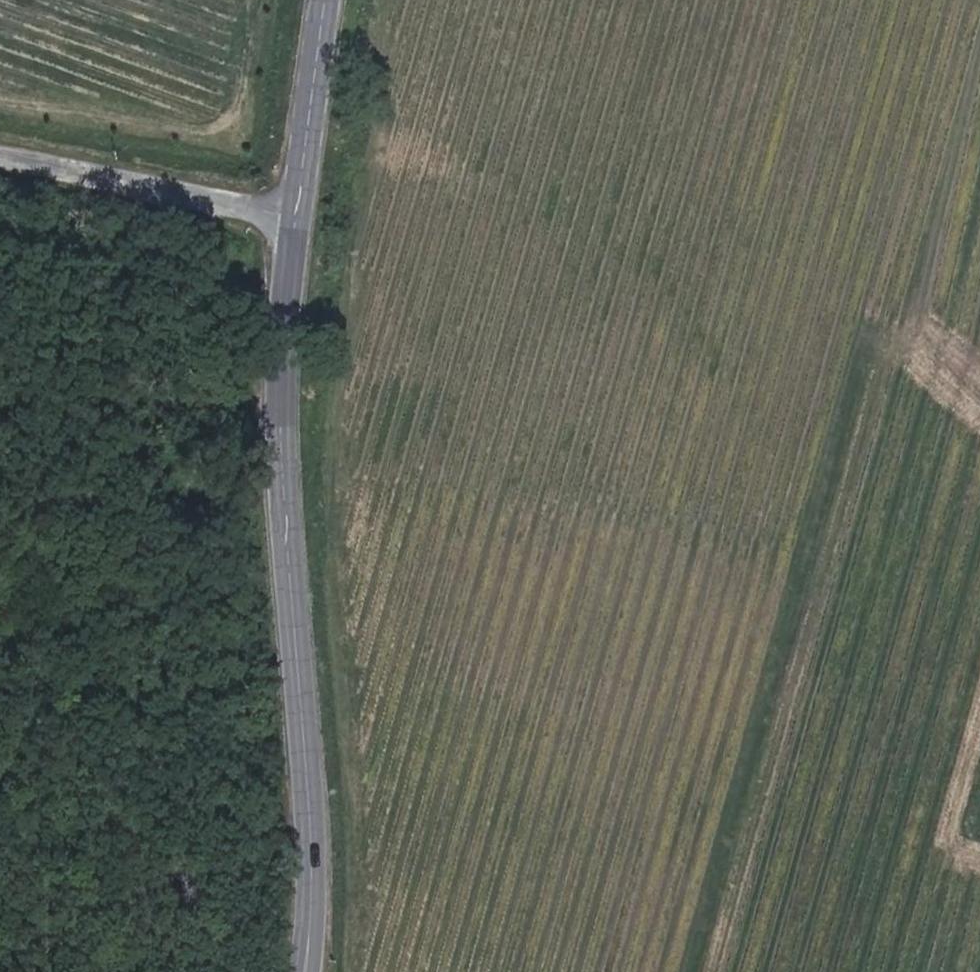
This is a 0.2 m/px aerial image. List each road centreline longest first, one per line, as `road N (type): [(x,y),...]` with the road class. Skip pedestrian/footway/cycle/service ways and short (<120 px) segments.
road 1 (secondary): [(299,214),(284,321),(280,457),(322,889),(317,971)]
road 2 (unclassified): [(299,214),(0,155)]
road 3 (secondary): [(326,0),(299,214)]

